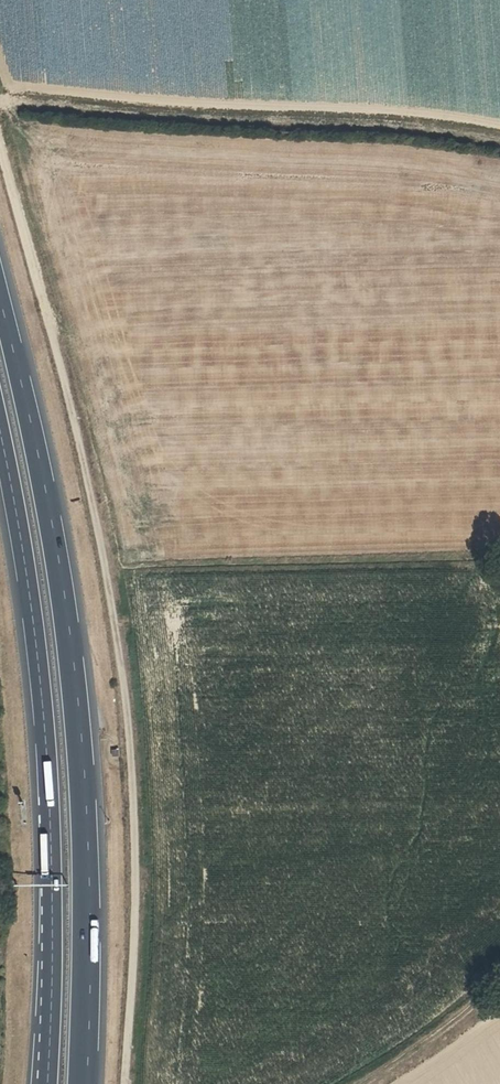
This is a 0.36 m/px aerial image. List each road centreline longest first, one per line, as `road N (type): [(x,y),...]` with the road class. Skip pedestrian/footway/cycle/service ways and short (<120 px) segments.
road 1 (track): [(0,143),(81,450),(125,694),(136,860),(125,1083)]
road 2 (motorway): [(82,1083),(88,917),(74,675),(53,527),(0,300)]
road 3 (motorway): [(0,433),(46,752),(48,1083)]

